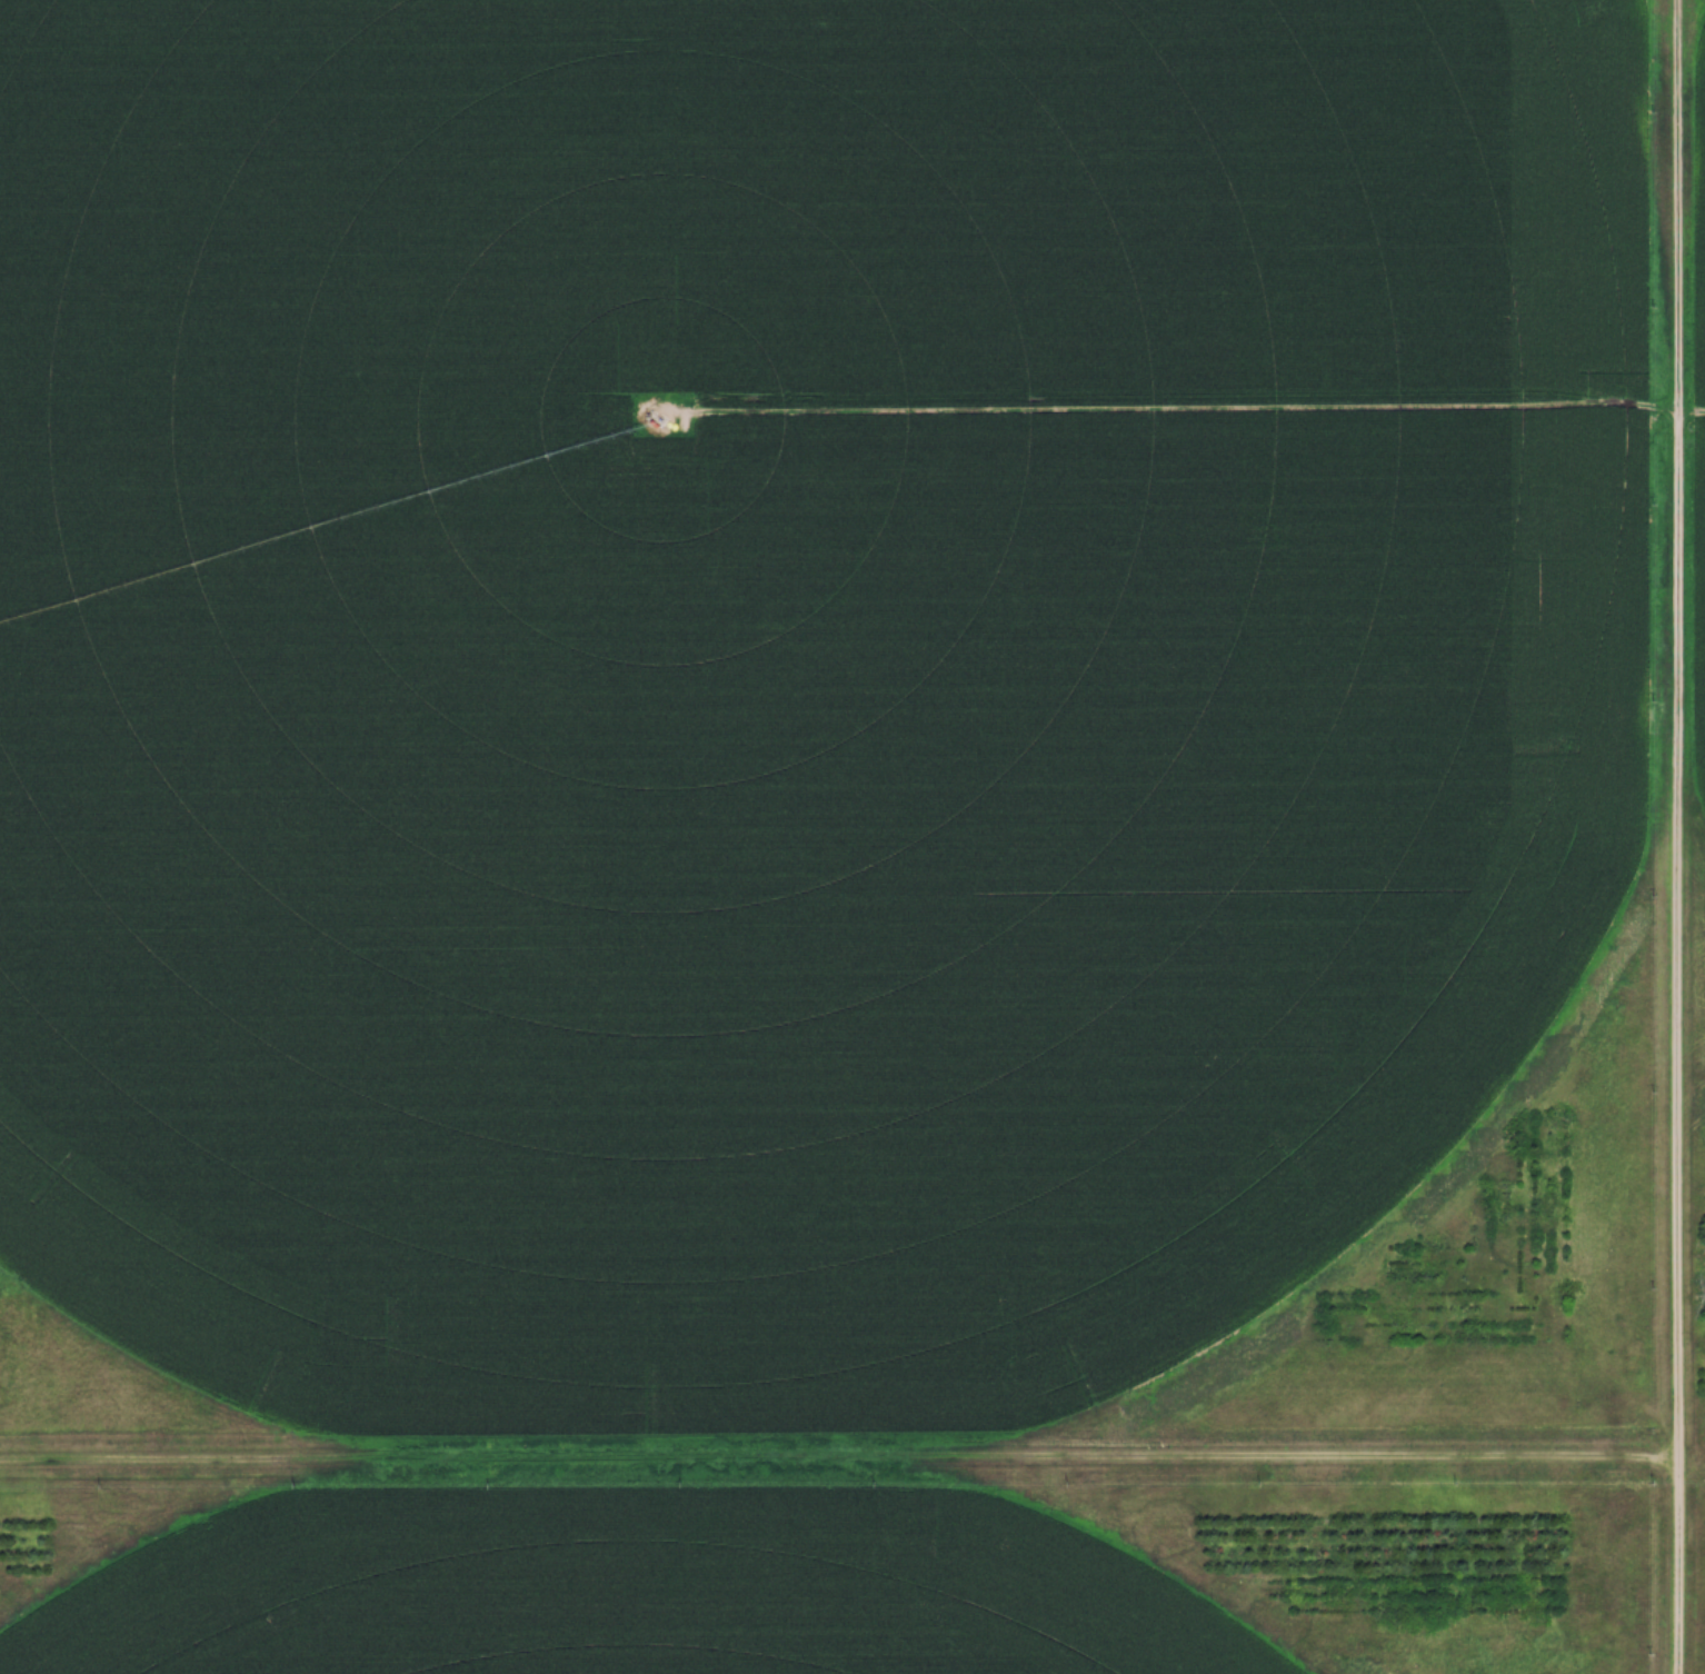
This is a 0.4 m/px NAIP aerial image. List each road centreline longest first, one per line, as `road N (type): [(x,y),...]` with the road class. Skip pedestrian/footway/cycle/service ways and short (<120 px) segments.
road 1 (residential): [(0,1471),(1679,1463)]
road 2 (residential): [(1679,1673),(1668,768),(1671,505),(1685,261),(1673,0)]

